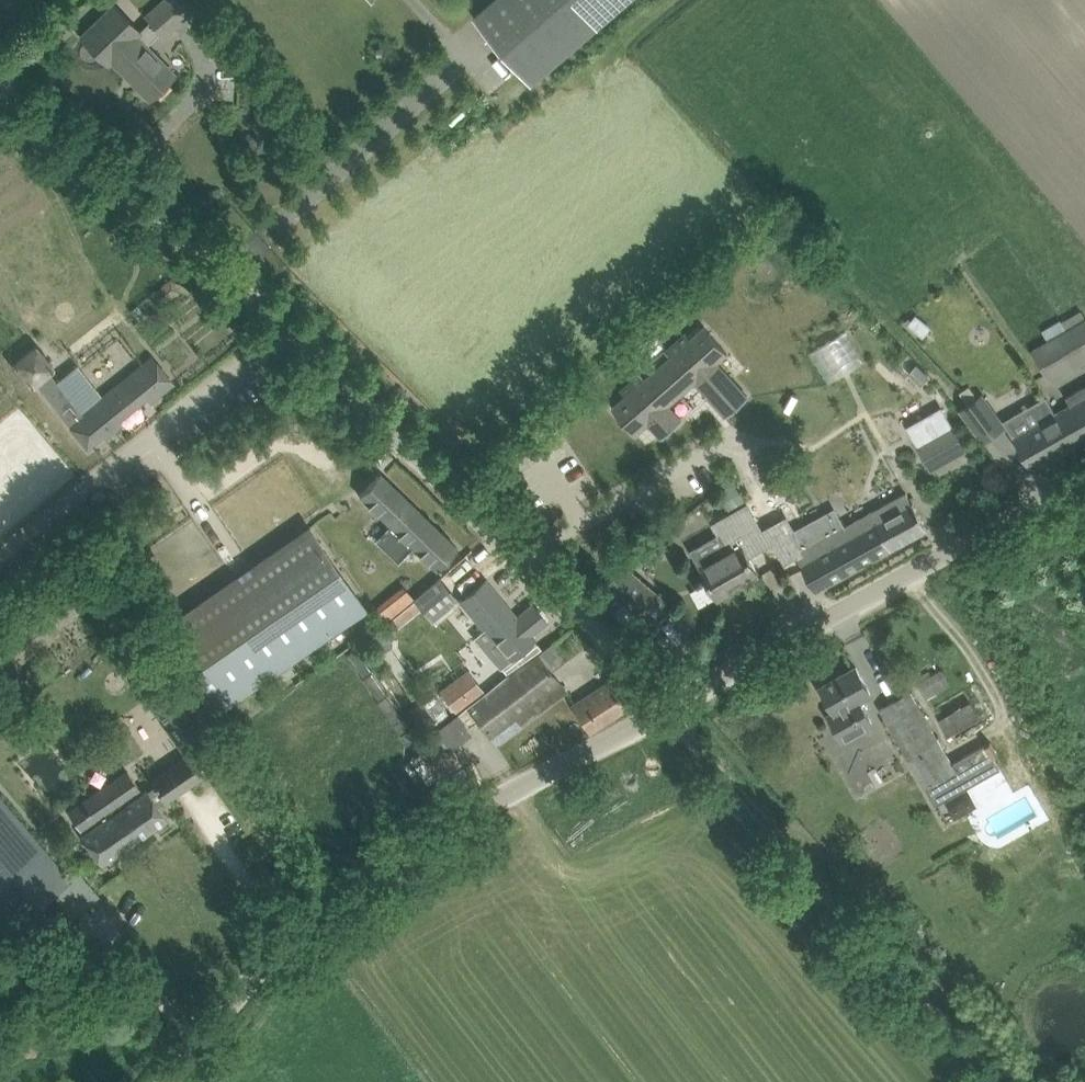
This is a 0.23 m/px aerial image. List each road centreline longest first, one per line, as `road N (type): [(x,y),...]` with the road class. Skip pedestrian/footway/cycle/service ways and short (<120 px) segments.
road 1 (unclassified): [(674,700),(278,329),(0,86)]
road 2 (unclassified): [(172,1081),(291,932),(373,869),(674,700)]
road 3 (track): [(674,700),(997,1081)]
road 4 (unclassified): [(674,700),(1084,476)]

